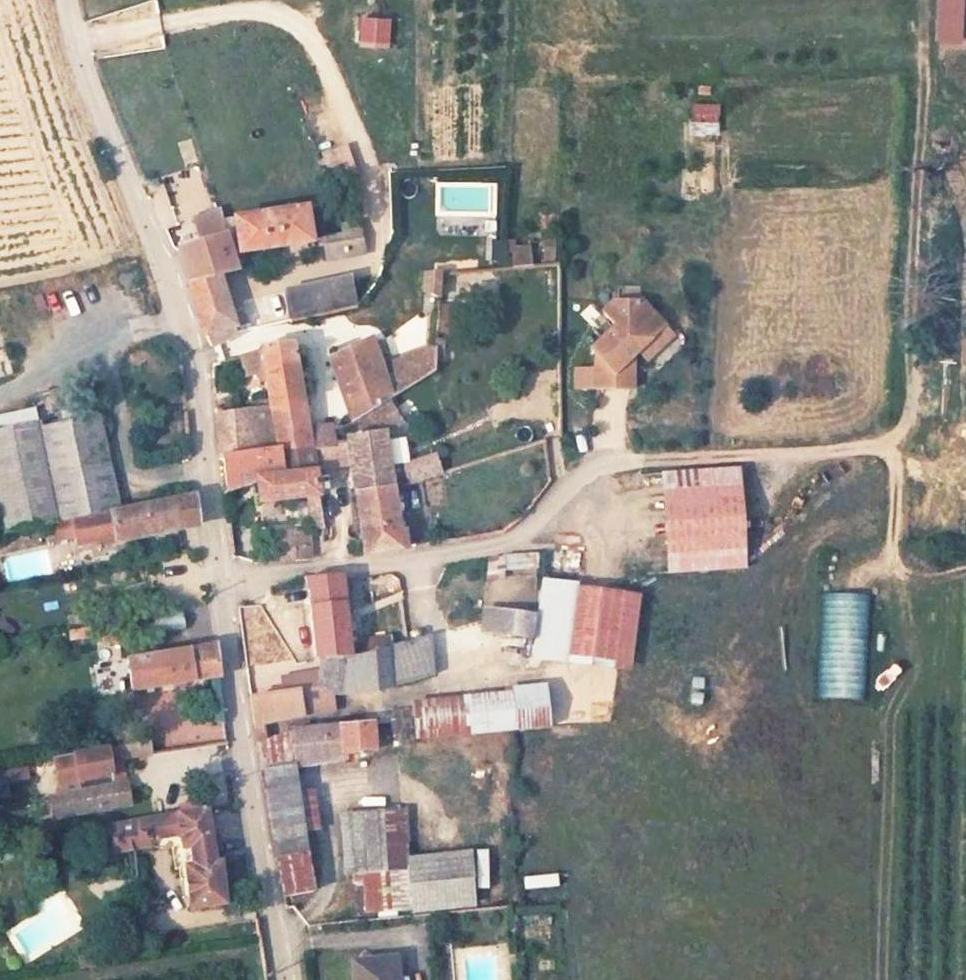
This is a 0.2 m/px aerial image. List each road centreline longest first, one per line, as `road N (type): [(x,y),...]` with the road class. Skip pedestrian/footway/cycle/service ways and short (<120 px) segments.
road 1 (residential): [(218,579),(505,543),(524,535),(583,473),(619,462),(892,447)]
road 2 (track): [(965,576),(928,578),(896,558),(892,447),(915,416),(928,358),(928,0)]
road 3 (residential): [(69,0),(188,340),(218,579)]
road 4 (residential): [(218,579),(279,979)]

